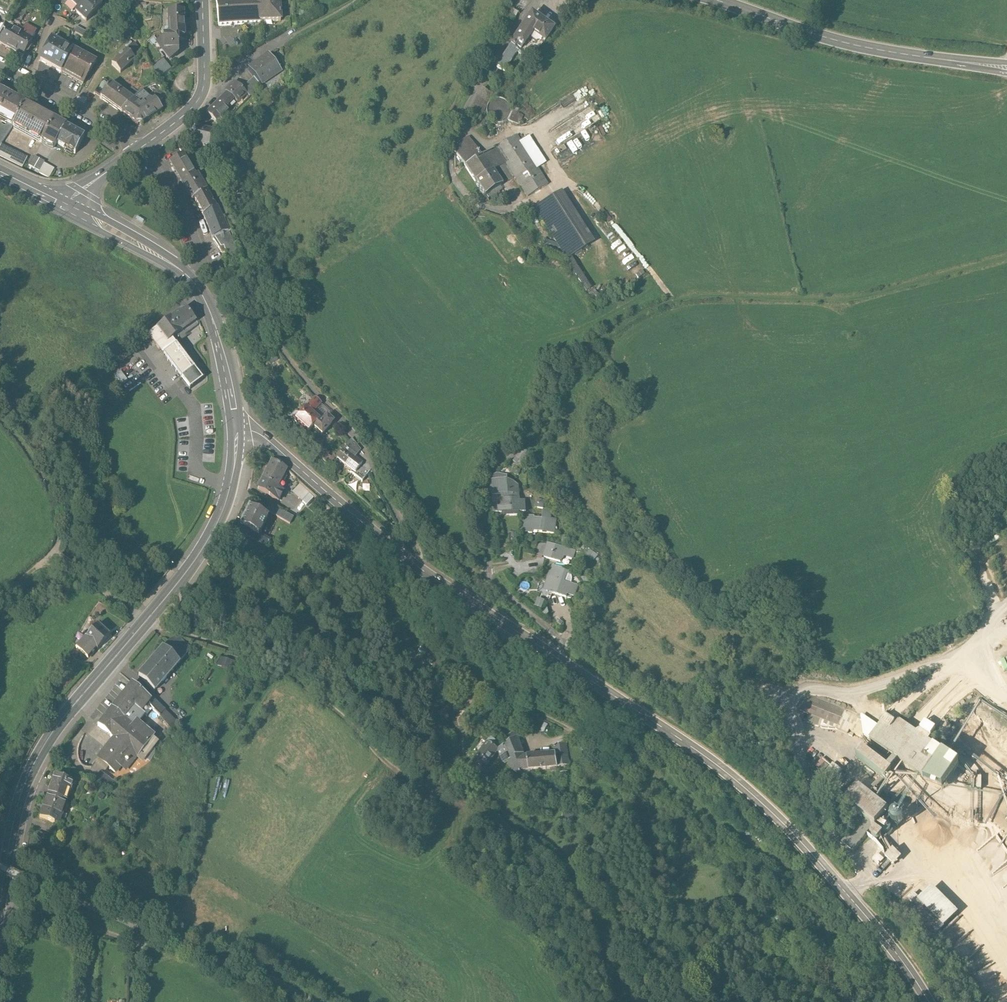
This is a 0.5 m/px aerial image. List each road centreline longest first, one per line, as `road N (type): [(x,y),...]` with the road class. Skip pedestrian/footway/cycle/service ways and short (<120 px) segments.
road 1 (track): [(505,461),(597,342),(651,310),(705,300),(849,300),(1006,258)]
road 2 (secondary): [(238,432),(227,502),(207,543),(40,753),(13,823),(0,905)]
road 3 (residential): [(423,571),(369,454),(282,357),(236,233),(173,125)]
road 4 (secondary): [(562,666),(690,750),(785,828),(927,1001)]
road 5 (secondary): [(1006,67),(883,50),(721,0)]
road 6 (residential): [(562,666),(559,643),(491,578),(487,493),(505,461)]
road 7 (secondary): [(238,432),(261,436),(423,571)]
road 8 (secondary): [(423,571),(562,666)]
road 9 (residential): [(141,149),(0,66)]
road 10 (secondary): [(193,280),(224,356),(238,432)]
road 11 (track): [(583,734),(488,694),(468,695),(451,721)]
road 12 (track): [(0,417),(56,501),(59,552)]
road 13 (secondary): [(61,206),(193,280)]

